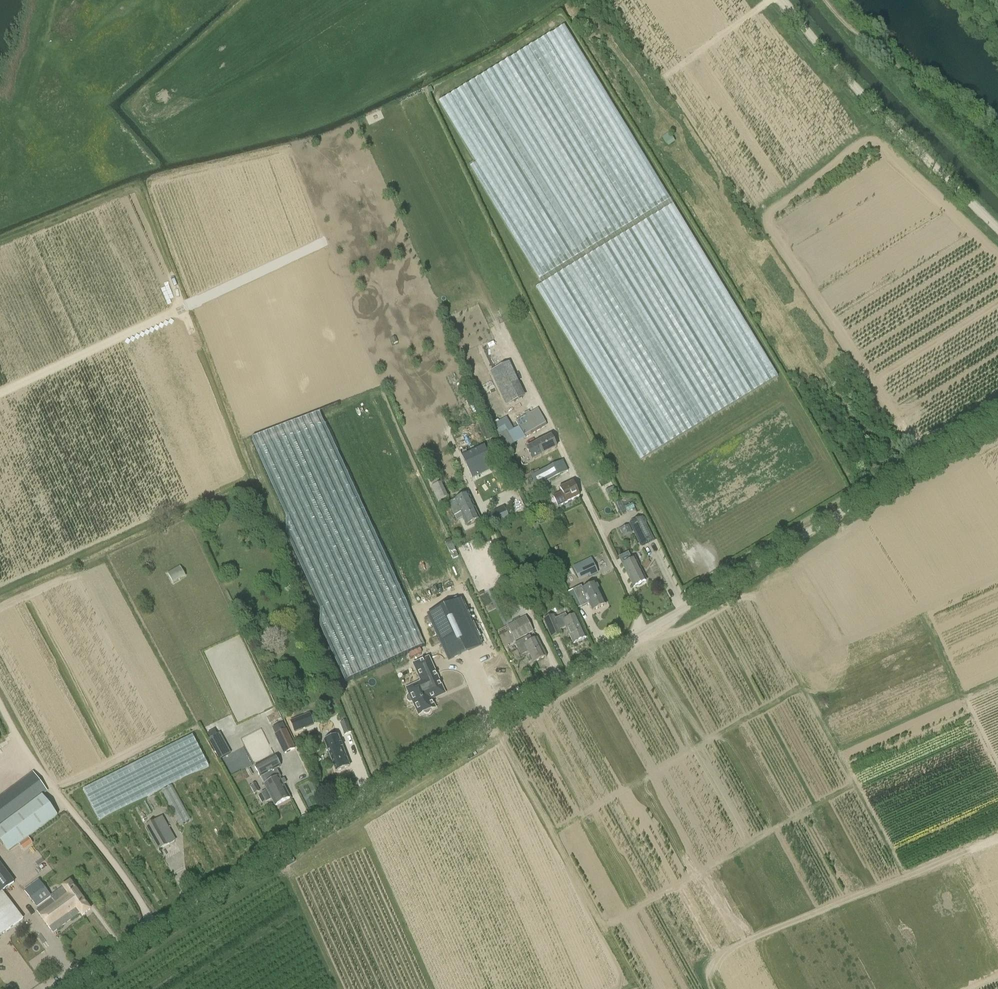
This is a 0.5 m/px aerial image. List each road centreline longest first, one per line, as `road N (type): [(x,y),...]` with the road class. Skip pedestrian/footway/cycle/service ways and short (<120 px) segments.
road 1 (unclassified): [(151,935),(649,632)]
road 2 (unclassified): [(649,632),(997,419)]
road 3 (unclassified): [(649,632),(512,342)]
road 4 (unclassified): [(997,227),(902,139),(783,0)]
road 5 (unclassified): [(151,935),(115,868),(38,779),(0,710)]

